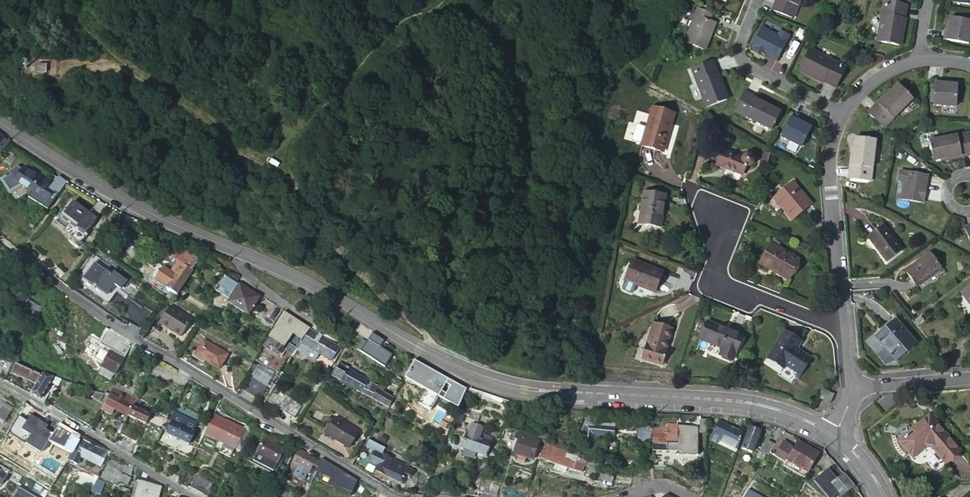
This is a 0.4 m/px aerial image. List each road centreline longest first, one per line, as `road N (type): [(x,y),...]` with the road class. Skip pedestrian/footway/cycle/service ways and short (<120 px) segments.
road 1 (tertiary): [(0,122),(147,212),(301,280),(490,380),(537,391),(745,401),(833,436)]
road 2 (residential): [(403,496),(133,337),(34,266)]
road 3 (track): [(438,357),(425,331),(345,258),(280,165),(286,151),(250,0)]
road 4 (track): [(280,165),(242,152),(53,0)]
road 5 (residential): [(0,383),(194,496)]
road 6 (residential): [(843,113),(829,174),(842,332)]
road 7 (track): [(442,0),(387,38),(286,151)]
road 8 (residential): [(842,332),(721,284),(720,222)]
road 9 (residential): [(843,113),(744,63),(741,46),(758,0)]

